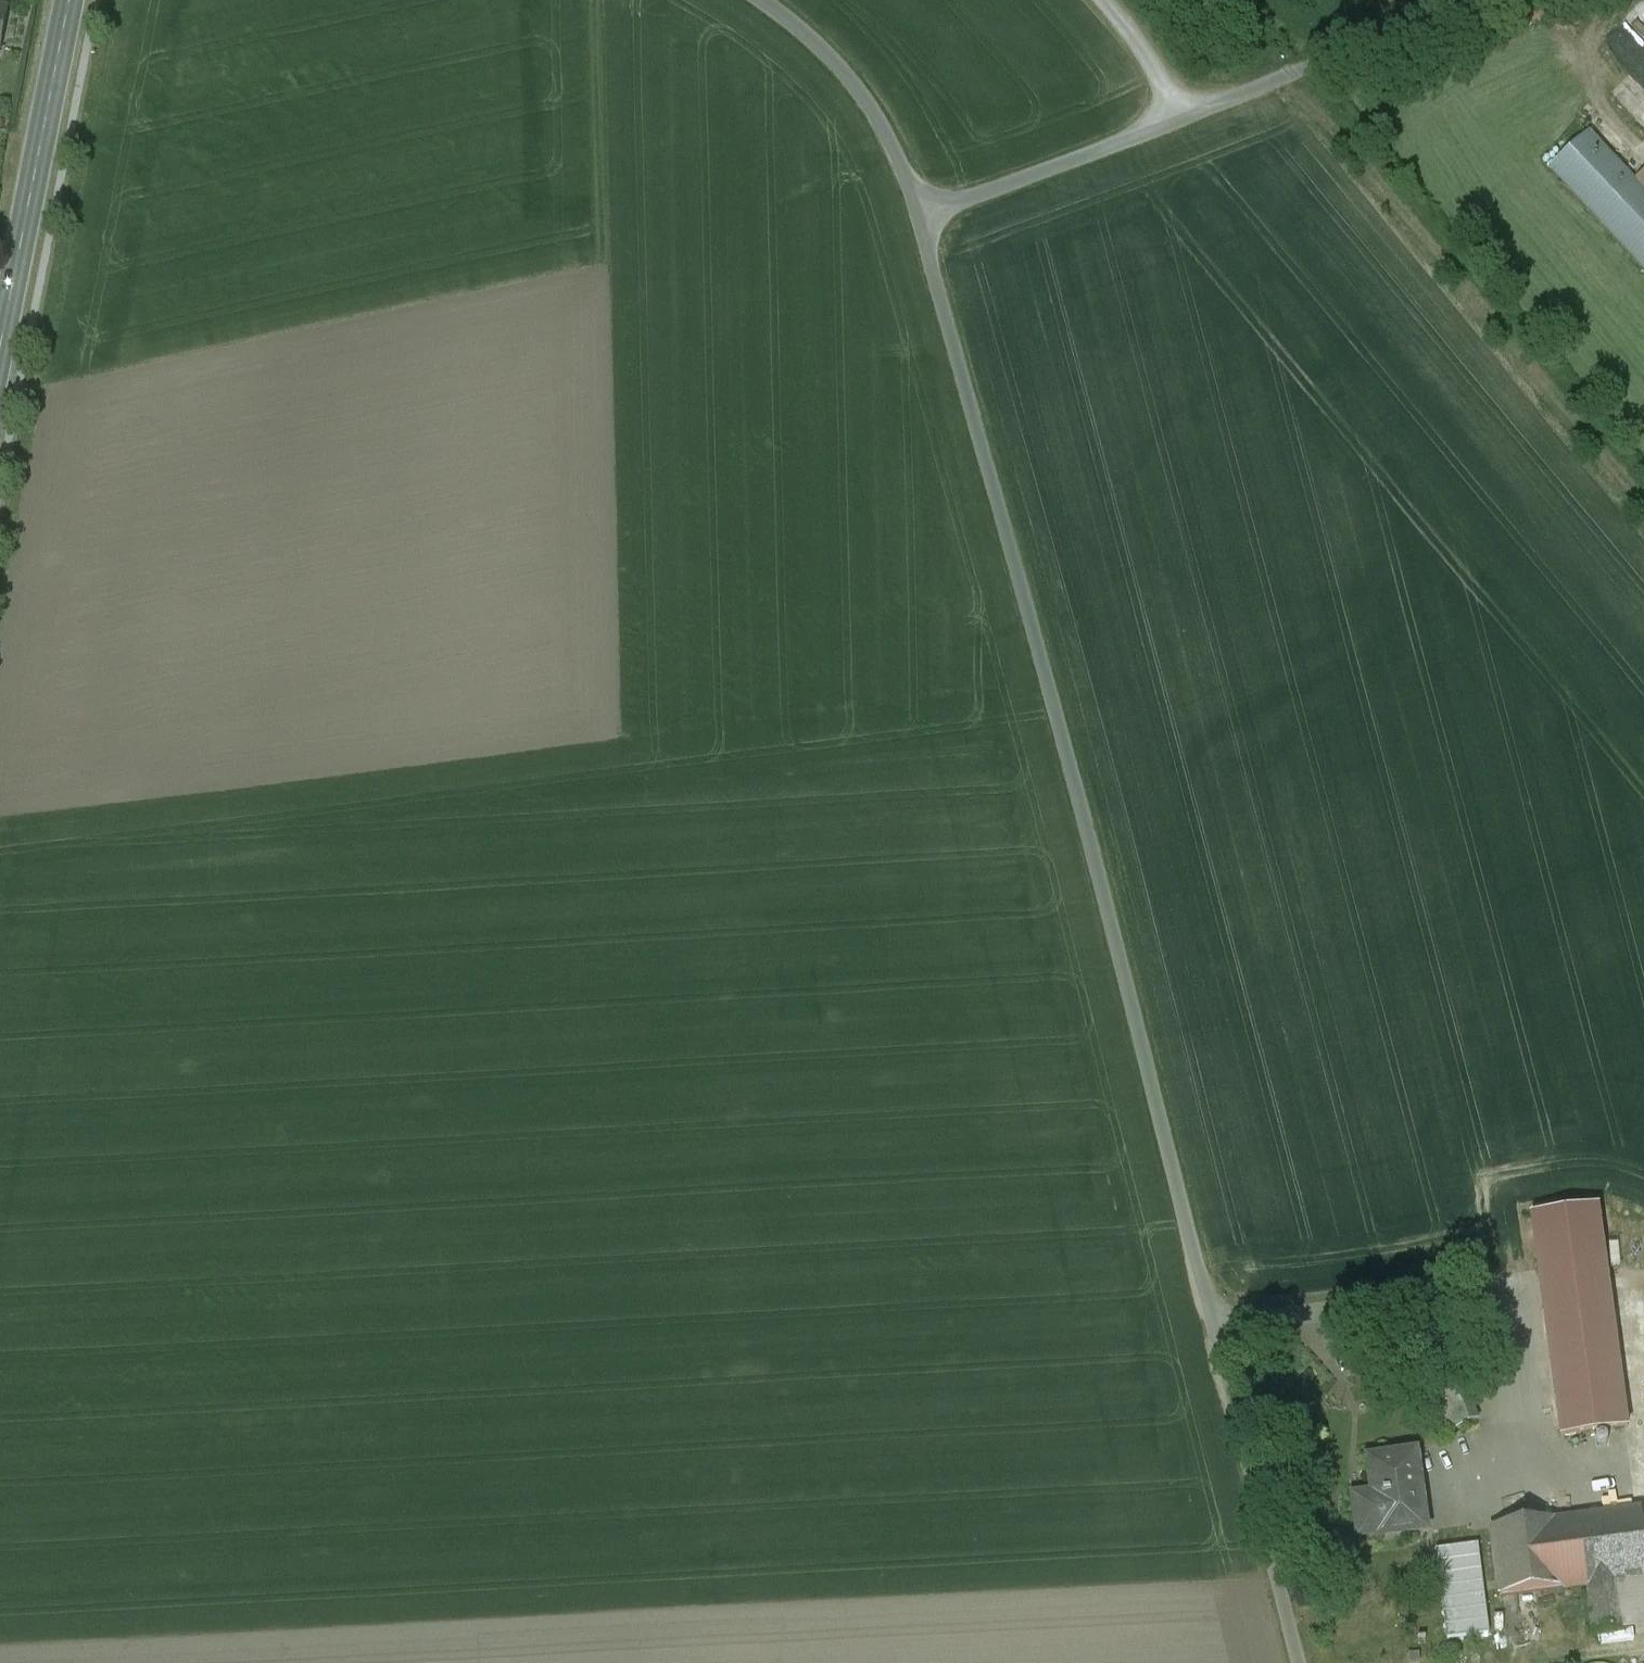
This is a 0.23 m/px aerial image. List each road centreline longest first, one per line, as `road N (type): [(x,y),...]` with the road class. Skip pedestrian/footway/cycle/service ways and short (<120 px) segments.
road 1 (unclassified): [(1294,1662),(1220,1317),(924,224)]
road 2 (unclassified): [(1488,0),(924,224)]
road 3 (secondary): [(68,0),(0,344)]
road 4 (unclassified): [(924,224),(880,121),(825,53),(759,0)]

